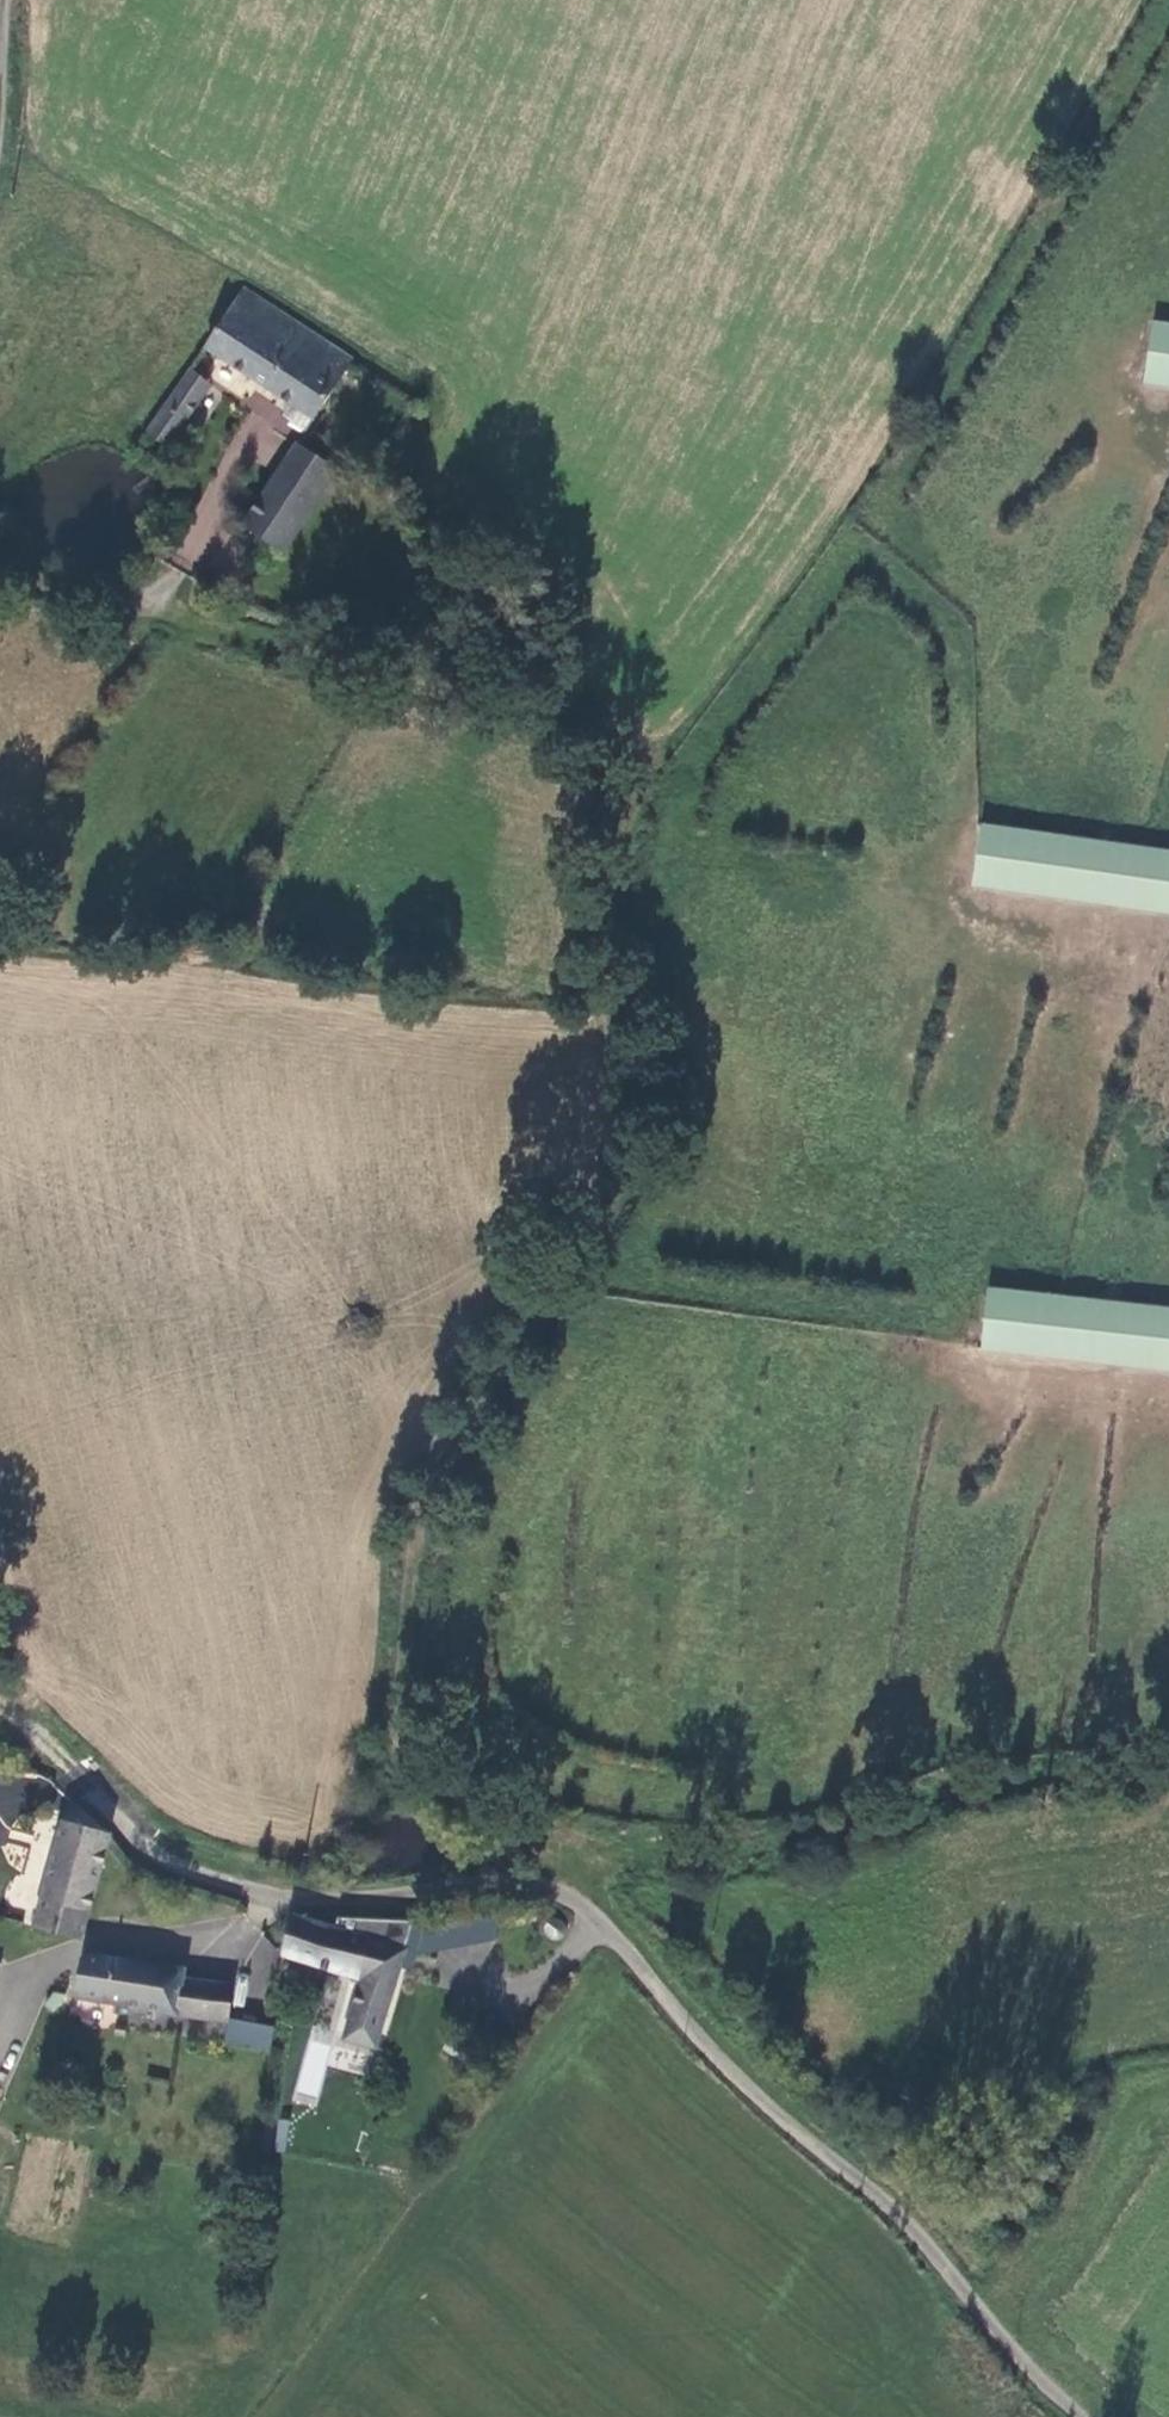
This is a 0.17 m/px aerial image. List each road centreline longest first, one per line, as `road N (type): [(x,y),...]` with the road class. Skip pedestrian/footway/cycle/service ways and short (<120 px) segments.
road 1 (unclassified): [(83,1782),(162,1863),(278,1896),(357,1901),(463,1884),(531,1884),(568,1901),(607,1928),(714,2057),(913,2230),(1079,2416)]
road 2 (track): [(83,1782),(18,1703),(0,1693)]

